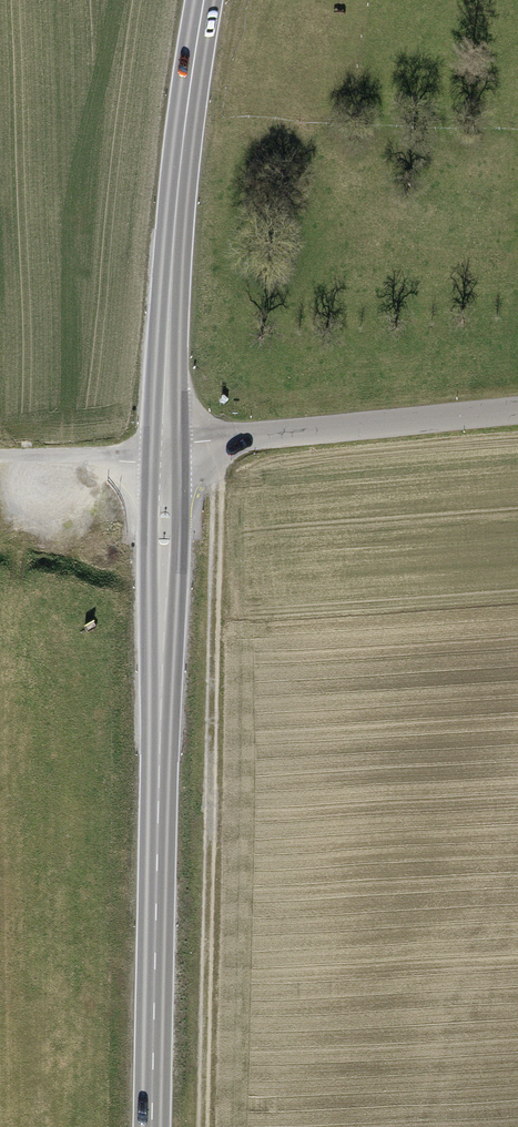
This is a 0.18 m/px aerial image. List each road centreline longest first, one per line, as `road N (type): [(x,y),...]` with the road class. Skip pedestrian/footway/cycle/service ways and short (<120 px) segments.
road 1 (track): [(222,442),(203,1126)]
road 2 (primary): [(153,1126),(166,451)]
road 3 (primary): [(166,451),(176,199),(204,0)]
road 4 (unclassified): [(517,407),(166,451)]

